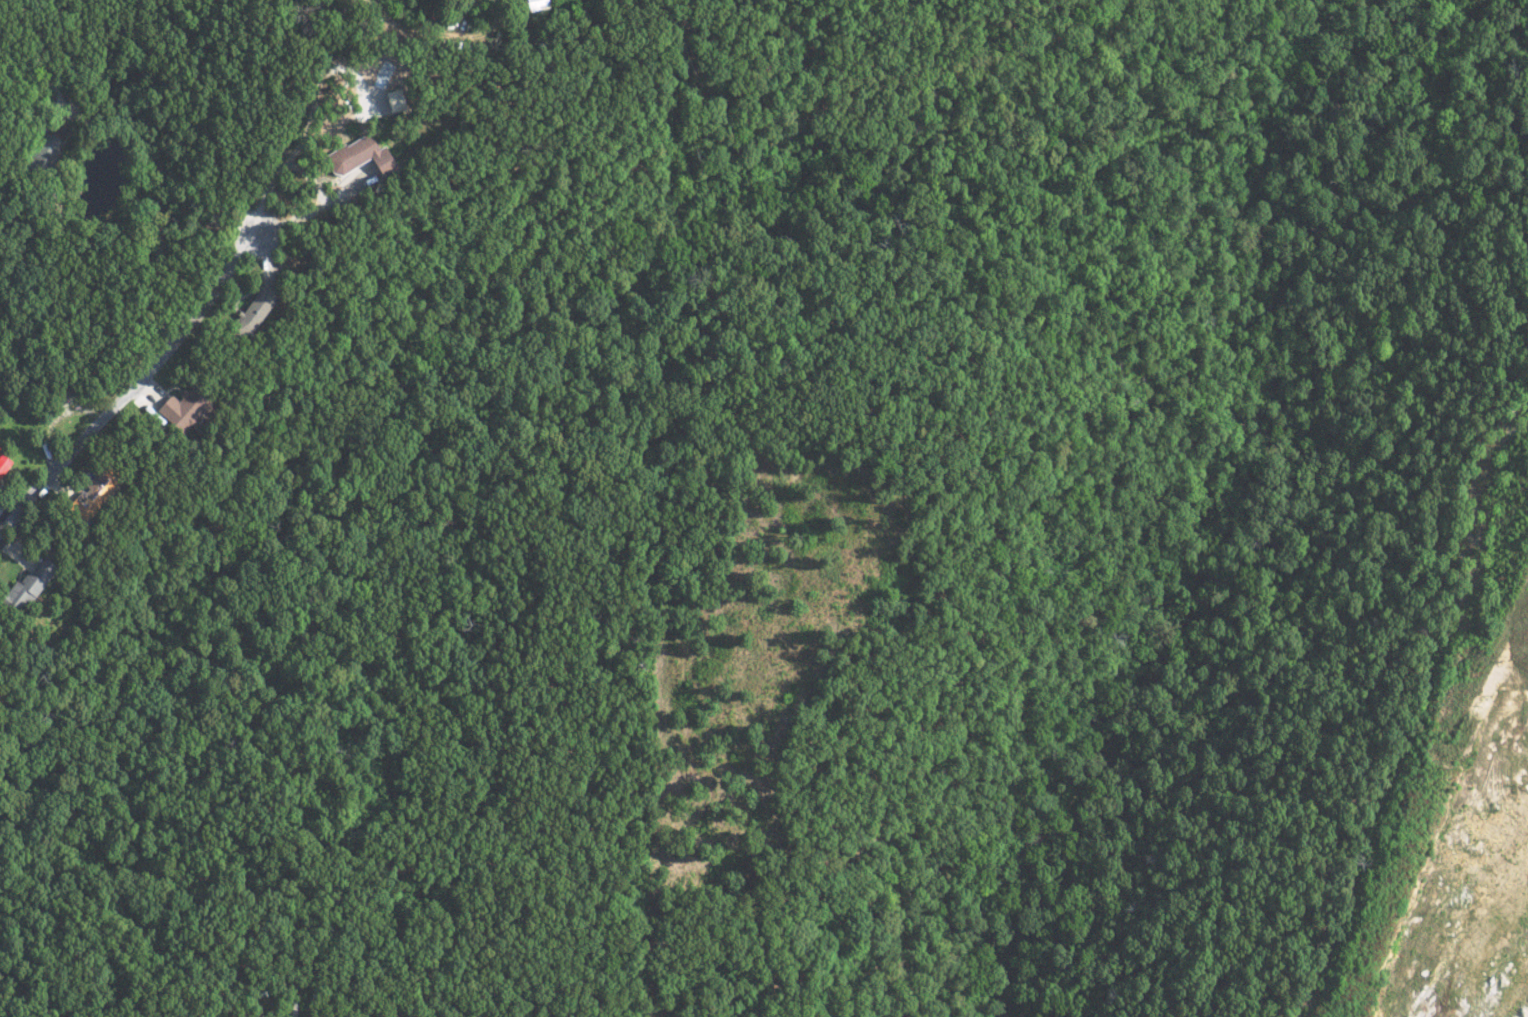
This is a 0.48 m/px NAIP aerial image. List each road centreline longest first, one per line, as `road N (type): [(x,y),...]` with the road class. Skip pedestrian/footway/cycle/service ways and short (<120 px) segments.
road 1 (residential): [(0,535),(90,426),(149,378),(215,284),(266,229),(309,139),(325,66)]

